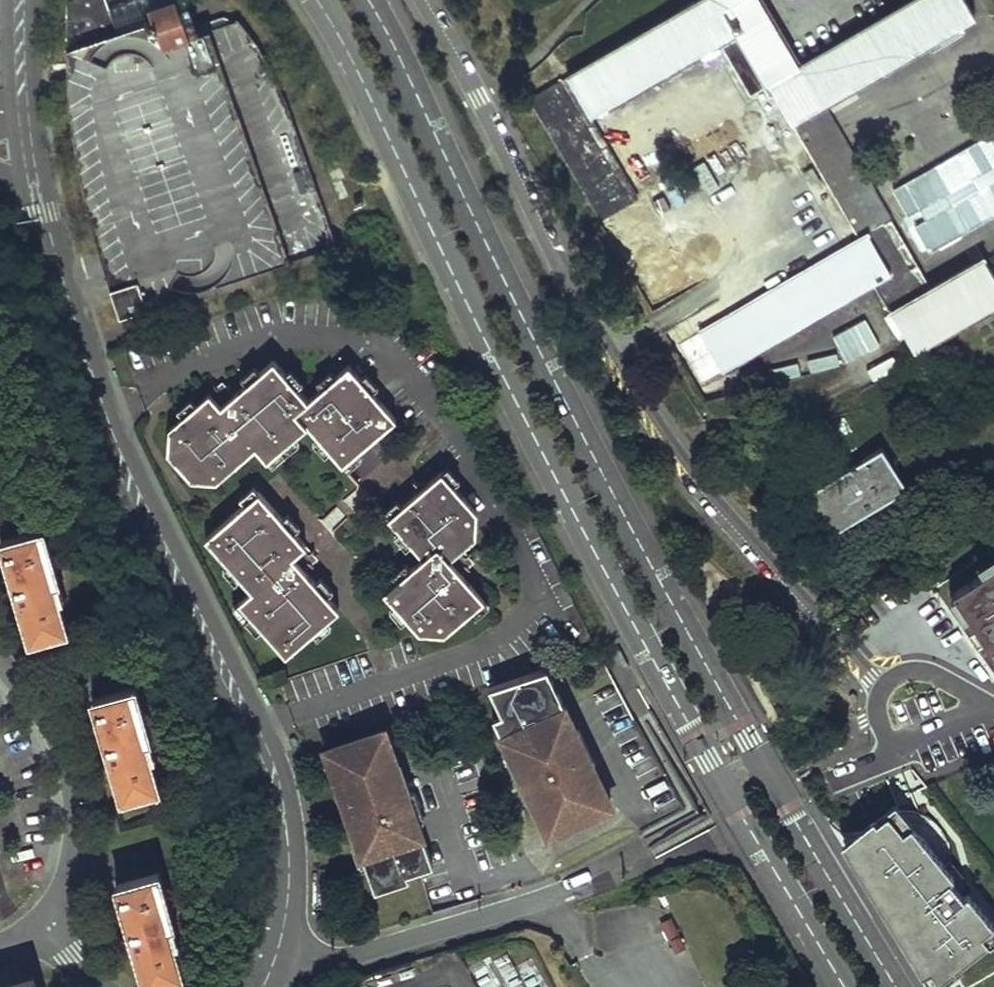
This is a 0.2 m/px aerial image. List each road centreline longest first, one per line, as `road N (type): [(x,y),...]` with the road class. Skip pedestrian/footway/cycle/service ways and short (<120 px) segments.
road 1 (secondary): [(316,0),(614,588),(845,986)]
road 2 (secondary): [(894,986),(648,560),(368,0)]
road 3 (residential): [(276,961),(292,893),(276,787),(97,410),(32,175),(20,0)]
road 4 (residential): [(883,685),(672,451),(425,0)]
road 5 (residential): [(276,961),(345,962),(587,883)]
road 6 (residential): [(0,653),(60,752),(73,805),(61,903),(40,934)]
road 7 (residential): [(989,707),(890,747),(878,716),(883,685)]
road 8 (residential): [(883,685),(922,669),(989,707)]

